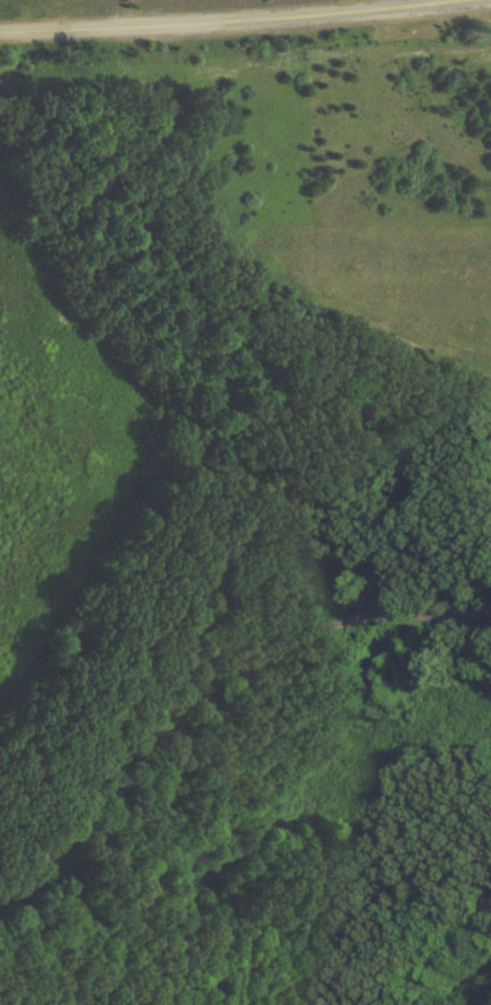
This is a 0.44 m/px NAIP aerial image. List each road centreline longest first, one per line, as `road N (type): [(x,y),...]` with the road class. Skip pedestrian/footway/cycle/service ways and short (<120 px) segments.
road 1 (track): [(490,621),(387,610),(263,649),(171,709),(37,863),(0,885)]
road 2 (tertiary): [(0,31),(251,25),(490,2)]

